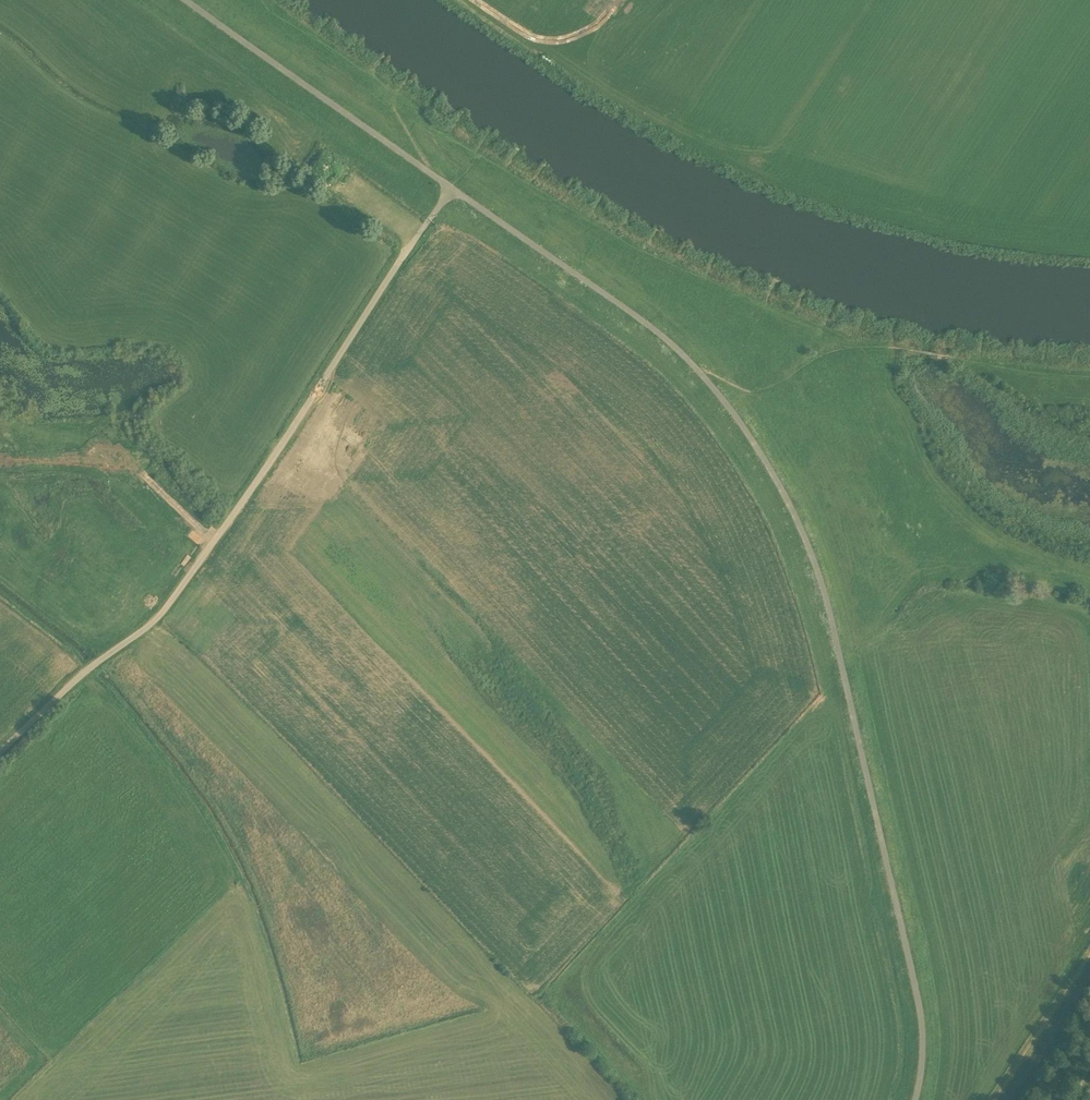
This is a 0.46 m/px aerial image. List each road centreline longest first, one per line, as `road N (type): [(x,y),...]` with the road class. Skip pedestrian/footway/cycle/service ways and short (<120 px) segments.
road 1 (unclassified): [(0,751),(166,607),(424,227)]

